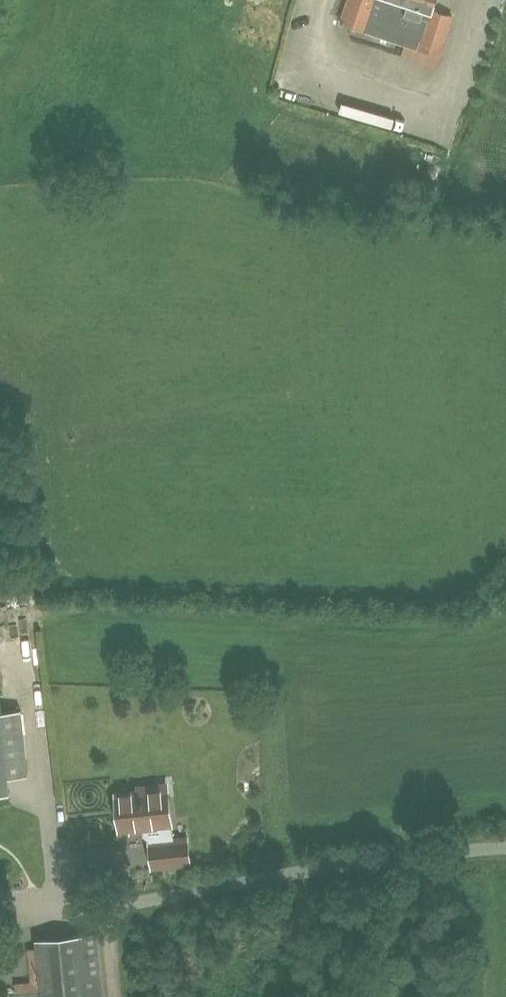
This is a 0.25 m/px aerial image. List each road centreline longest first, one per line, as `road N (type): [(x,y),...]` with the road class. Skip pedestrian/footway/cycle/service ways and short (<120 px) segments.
road 1 (unclassified): [(505,847),(385,857),(0,920)]

